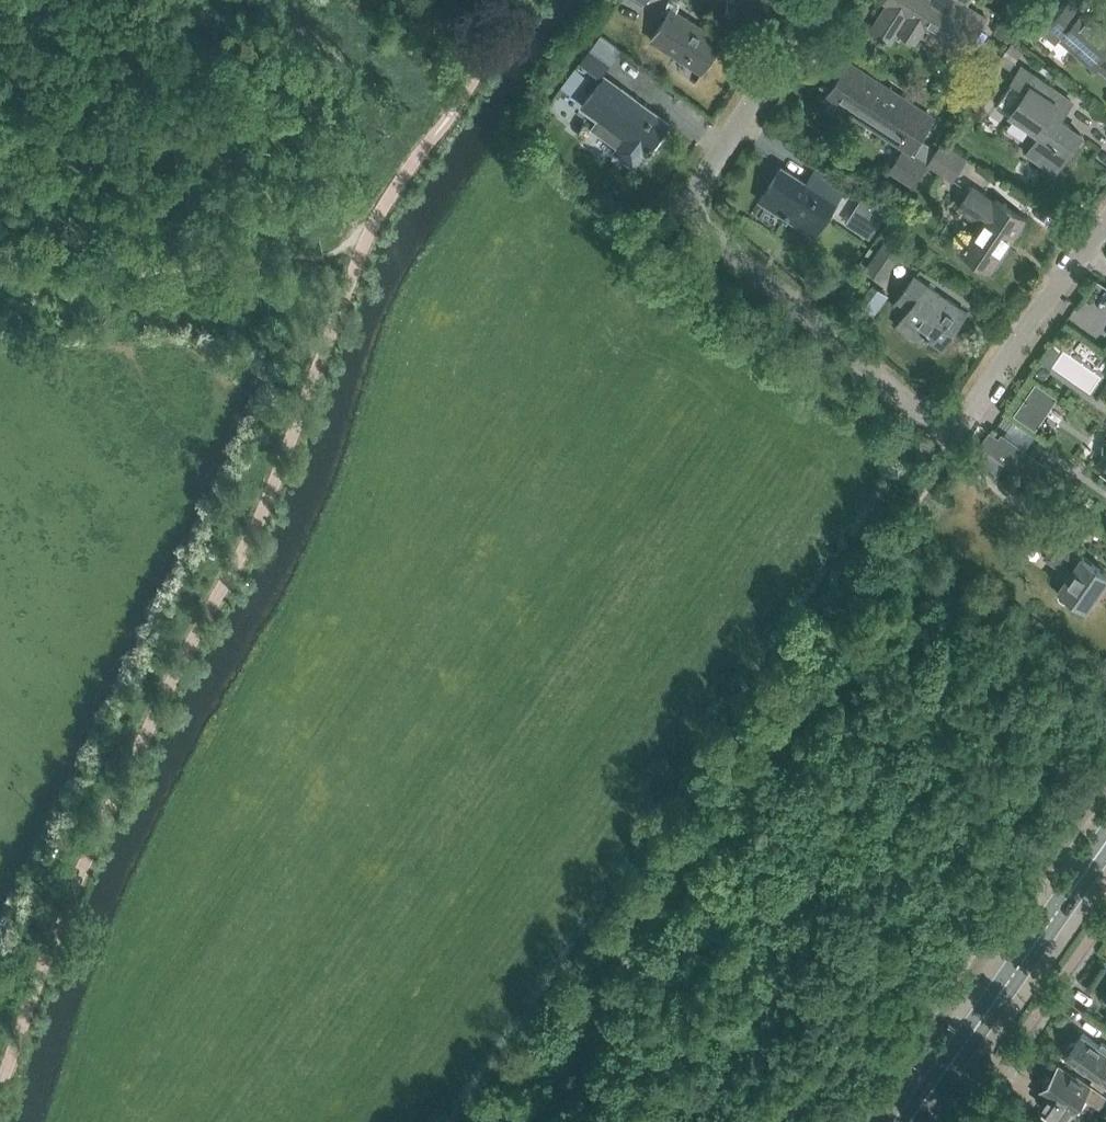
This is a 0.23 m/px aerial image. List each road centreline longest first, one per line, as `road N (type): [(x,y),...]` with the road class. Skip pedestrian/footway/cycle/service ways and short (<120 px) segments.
road 1 (residential): [(953,437),(673,228),(817,0)]
road 2 (primary): [(912,1121),(1105,845)]
road 3 (residential): [(953,437),(1105,225)]

